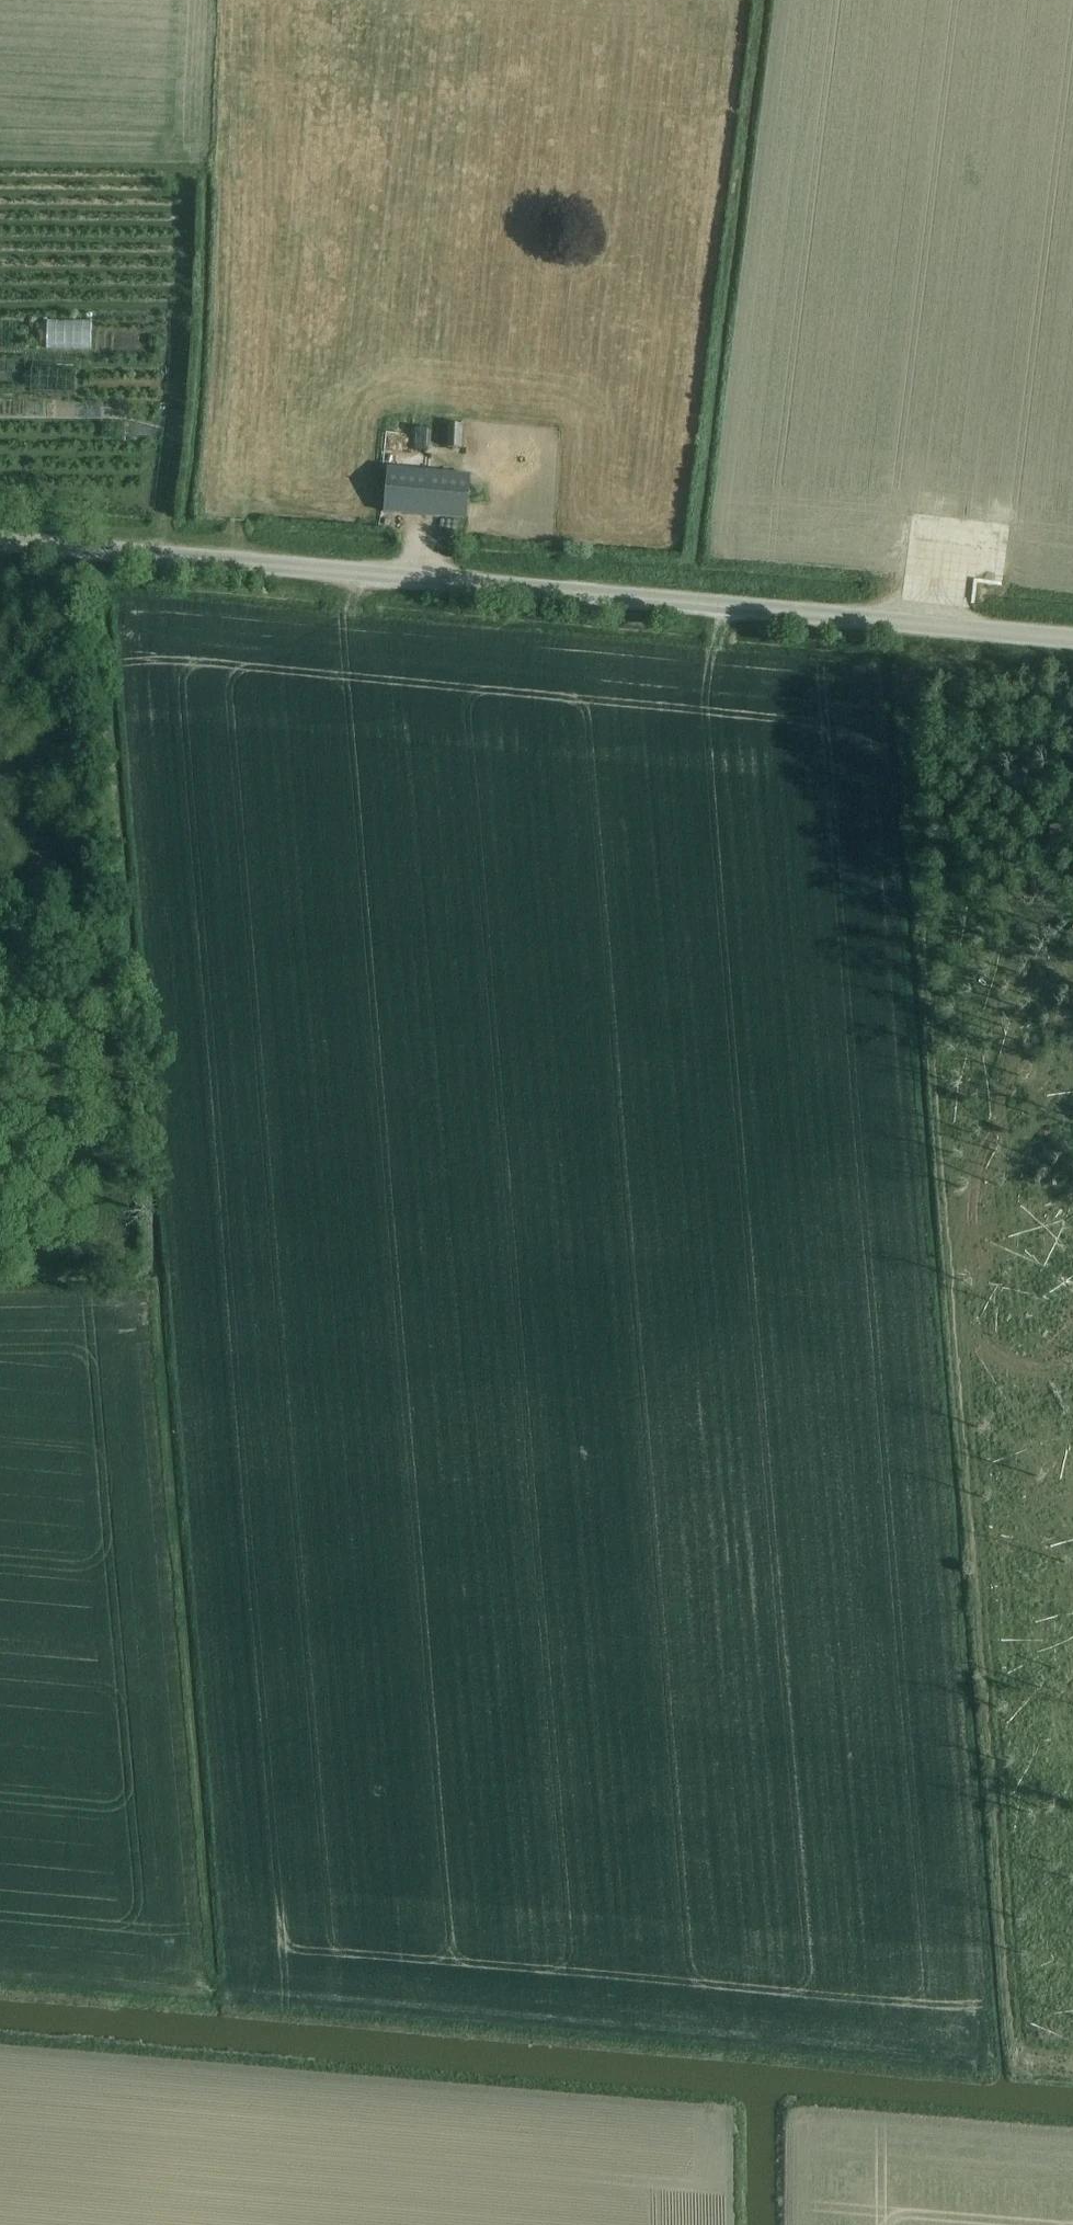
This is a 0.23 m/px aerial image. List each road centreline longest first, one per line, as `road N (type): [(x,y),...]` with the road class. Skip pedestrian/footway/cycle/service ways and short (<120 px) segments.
road 1 (tertiary): [(0,541),(1072,639)]

